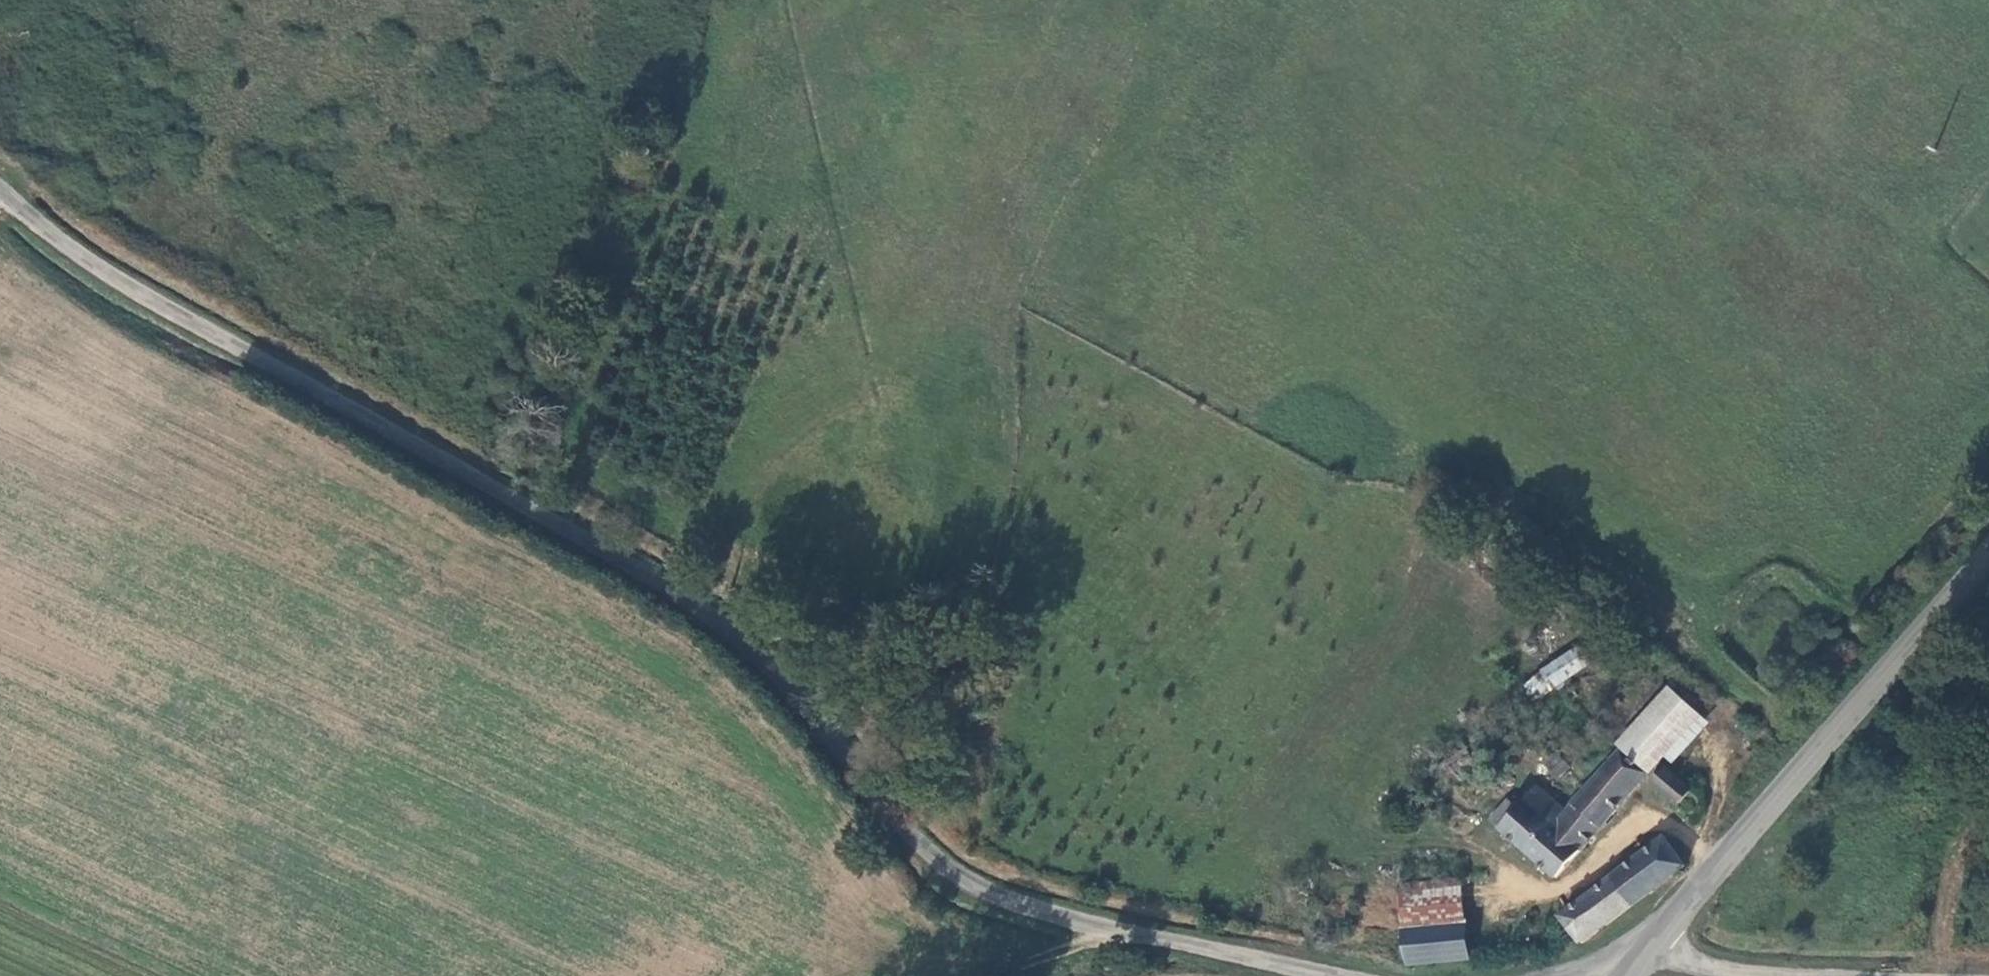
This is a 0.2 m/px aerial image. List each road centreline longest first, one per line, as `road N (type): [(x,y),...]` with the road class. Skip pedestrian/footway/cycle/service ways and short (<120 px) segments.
road 1 (unclassified): [(0,192),(142,293),(608,546),(759,662),(966,882),(1315,975)]
road 2 (tertiary): [(1649,954),(1988,564)]
road 3 (unclassified): [(1649,954),(1768,975)]

